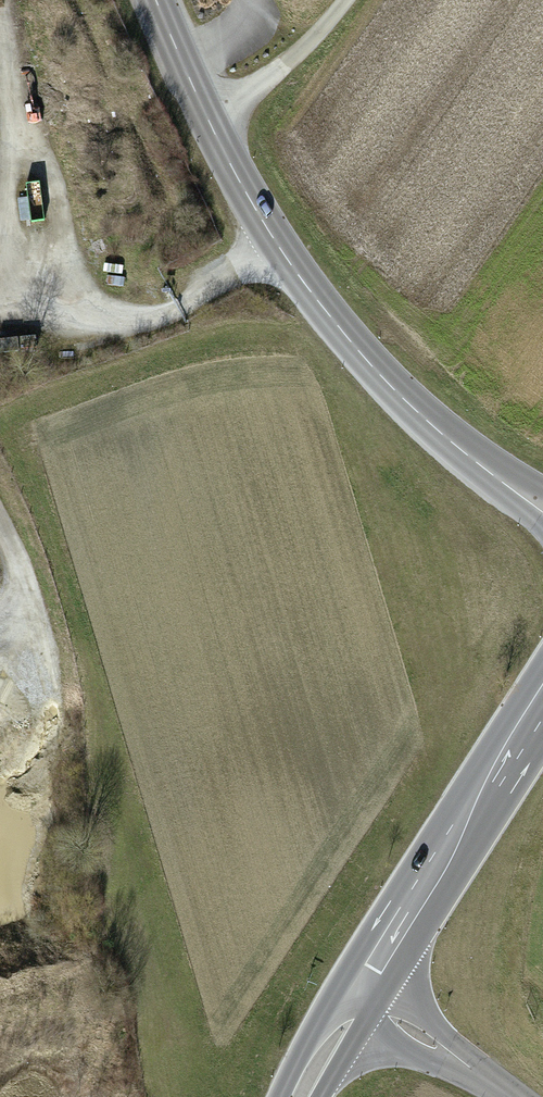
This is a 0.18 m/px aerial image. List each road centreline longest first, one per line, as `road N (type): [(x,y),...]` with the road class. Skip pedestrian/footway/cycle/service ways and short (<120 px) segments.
road 1 (tertiary): [(156,0),(225,150),(290,266),(394,388),(542,508)]
road 2 (secondary): [(542,700),(356,993)]
road 3 (track): [(0,832),(18,811),(57,700),(40,598),(0,512)]
road 4 (track): [(0,293),(57,314),(137,325),(181,314),(277,249)]
road 5 (track): [(0,281),(11,259),(22,186),(15,107),(0,46)]
road 6 (unclassified): [(516,1096),(356,993)]
road 7 (track): [(225,150),(333,0)]

